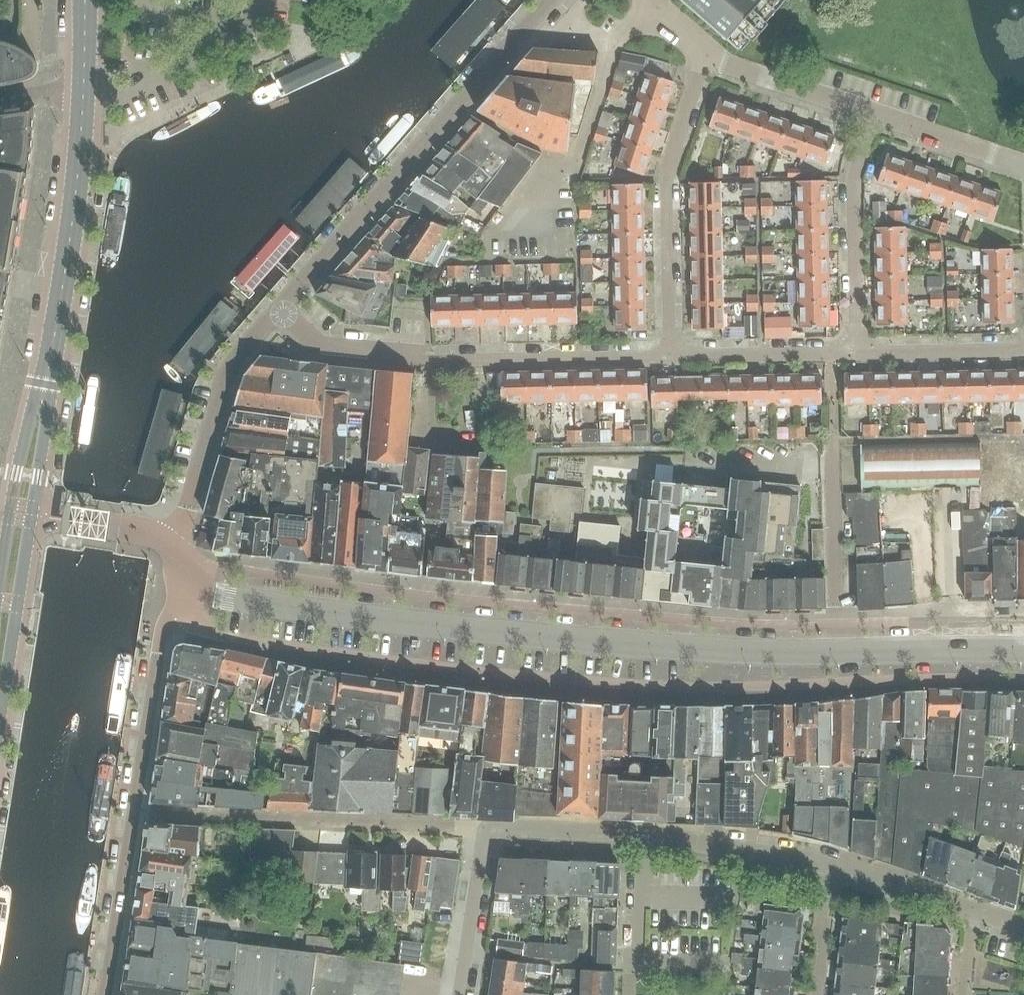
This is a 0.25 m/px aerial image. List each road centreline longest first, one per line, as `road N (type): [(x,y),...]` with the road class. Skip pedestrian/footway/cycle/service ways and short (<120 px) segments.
road 1 (secondary): [(179,555),(213,594),(412,622),(733,650),(1023,649)]
road 2 (residential): [(179,555),(185,608),(159,649),(105,994)]
road 3 (residential): [(551,0),(278,309)]
road 4 (residential): [(670,357),(425,360),(335,349),(278,309)]
road 5 (residential): [(459,994),(488,830),(646,835)]
road 6 (residential): [(670,357),(668,166),(707,49)]
road 7 (residential): [(278,309),(221,385),(179,555)]
road 8 (secondary): [(52,352),(84,92)]
road 9 (residential): [(858,353),(855,178),(876,114)]
road 10 (secondary): [(0,719),(33,514)]
road 11 (residential): [(858,353),(670,357)]
road 12 (residential): [(646,835),(828,865)]
road 13 (secondary): [(52,352),(7,529)]
road 14 (residential): [(876,114),(730,65),(707,49)]
road 15 (residential): [(1023,349),(858,353)]
road 16 (secondary): [(33,514),(52,352)]
road 17 (residential): [(828,865),(976,911)]
road 18 (residential): [(1023,163),(876,114)]
road 19 (residential): [(817,994),(828,865)]
road 20 (residential): [(633,963),(646,835)]

